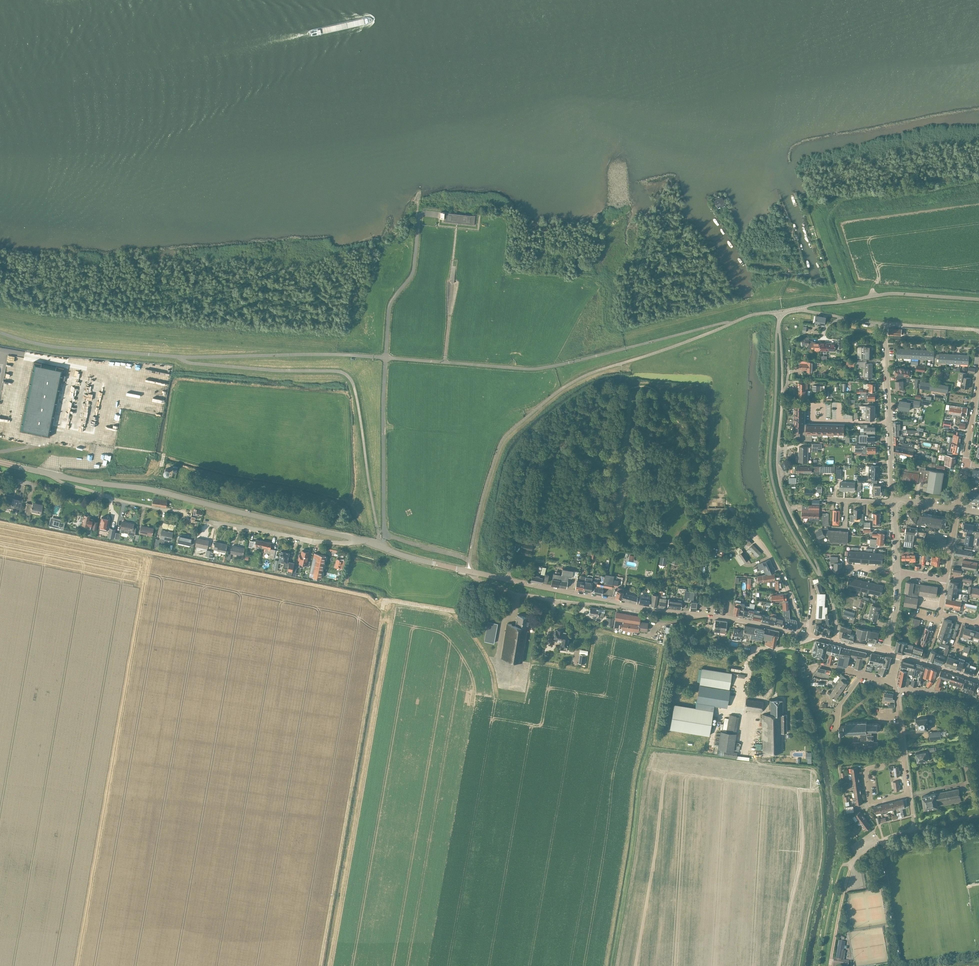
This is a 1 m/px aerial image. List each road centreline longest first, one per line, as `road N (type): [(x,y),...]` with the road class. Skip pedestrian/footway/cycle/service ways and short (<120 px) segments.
road 1 (track): [(320,965),(385,599),(504,620)]
road 2 (track): [(0,526),(384,604)]
road 3 (track): [(344,354),(76,334),(0,321)]
road 4 (unclassified): [(358,540),(50,474)]
road 5 (unclassified): [(778,323),(771,473),(788,524),(819,576)]
road 6 (residential): [(819,576),(778,476),(778,323)]
road 7 (residential): [(642,607),(518,594),(467,571)]
road 8 (residential): [(800,633),(642,607)]
road 9 (residential): [(358,540),(318,541),(204,520)]
road 10 (track): [(384,427),(471,432),(535,409)]
road 11 (residential): [(642,607),(507,579)]
road 12 (residential): [(180,513),(50,474)]

